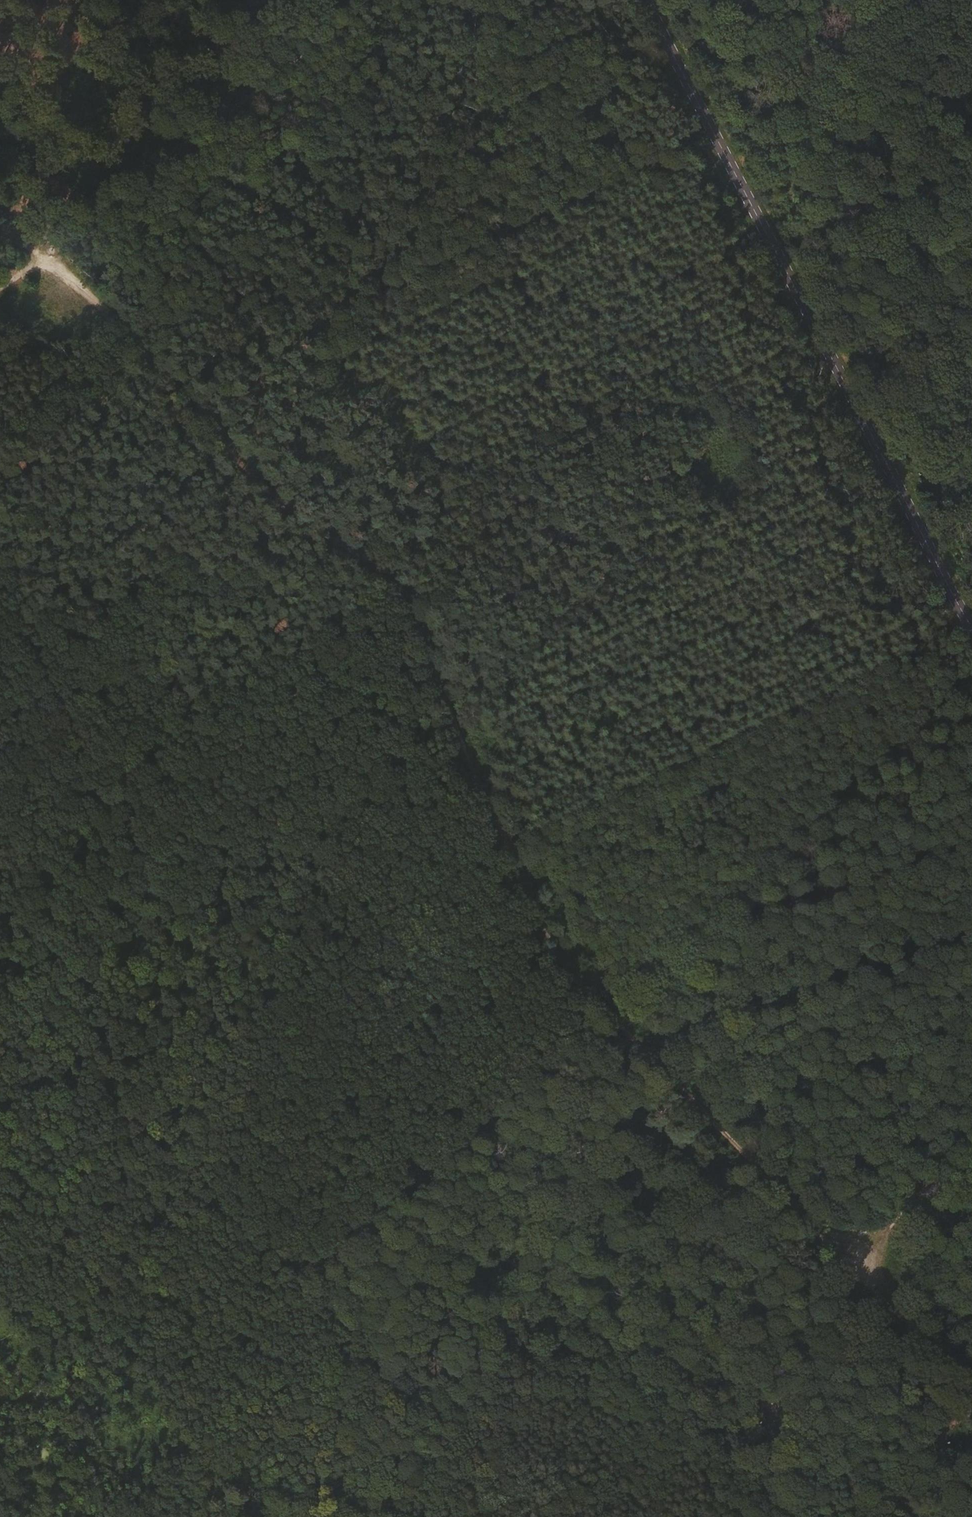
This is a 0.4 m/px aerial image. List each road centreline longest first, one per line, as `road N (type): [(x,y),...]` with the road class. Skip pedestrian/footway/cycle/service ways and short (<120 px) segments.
road 1 (tertiary): [(971,625),(646,0)]

